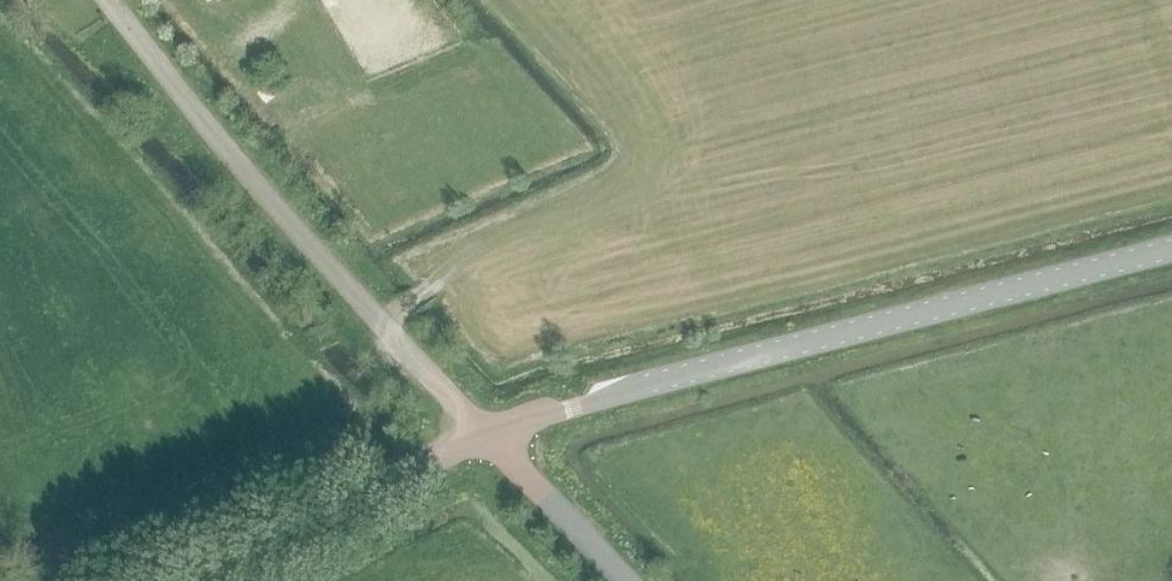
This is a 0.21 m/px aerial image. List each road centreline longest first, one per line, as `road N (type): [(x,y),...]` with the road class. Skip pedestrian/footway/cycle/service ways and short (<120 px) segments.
road 1 (unclassified): [(485,436),(1171,249)]
road 2 (unclassified): [(485,436),(205,124),(111,0)]
road 3 (unclassified): [(485,436),(168,580)]
road 4 (unclassified): [(625,580),(485,436)]

